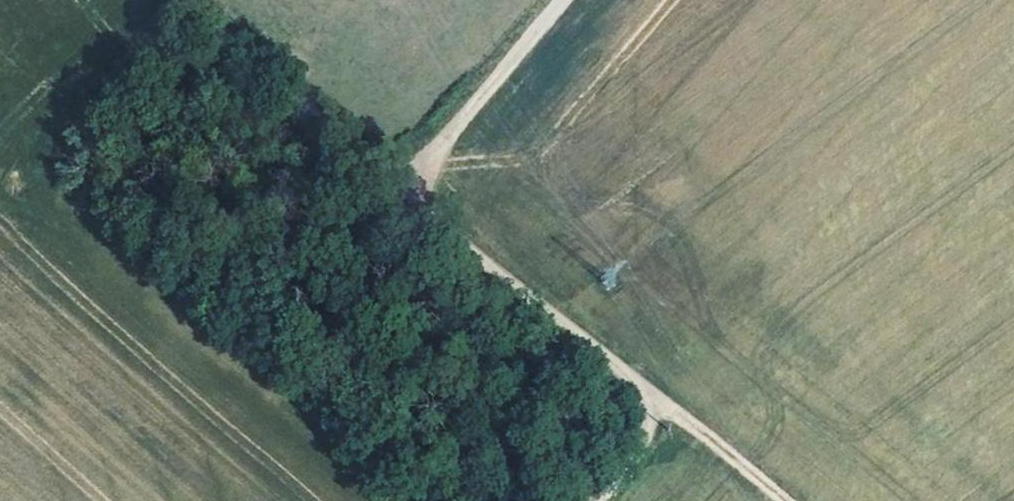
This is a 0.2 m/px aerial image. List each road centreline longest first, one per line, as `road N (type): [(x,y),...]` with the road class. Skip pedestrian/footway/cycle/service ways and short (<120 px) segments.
road 1 (unclassified): [(194,0),(401,208),(665,411),(604,500)]
road 2 (track): [(401,208),(580,0)]
road 3 (track): [(665,411),(786,500)]

